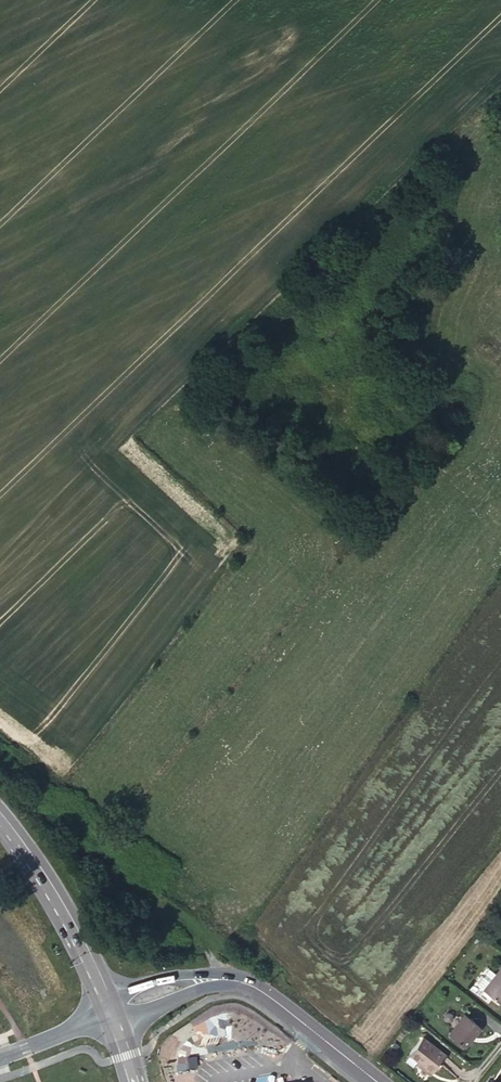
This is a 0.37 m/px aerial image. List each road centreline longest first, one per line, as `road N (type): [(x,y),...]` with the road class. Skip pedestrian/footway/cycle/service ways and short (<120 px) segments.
road 1 (residential): [(379,1081),(240,982),(199,981),(110,1011)]
road 2 (secondary): [(0,819),(56,900),(110,1011)]

